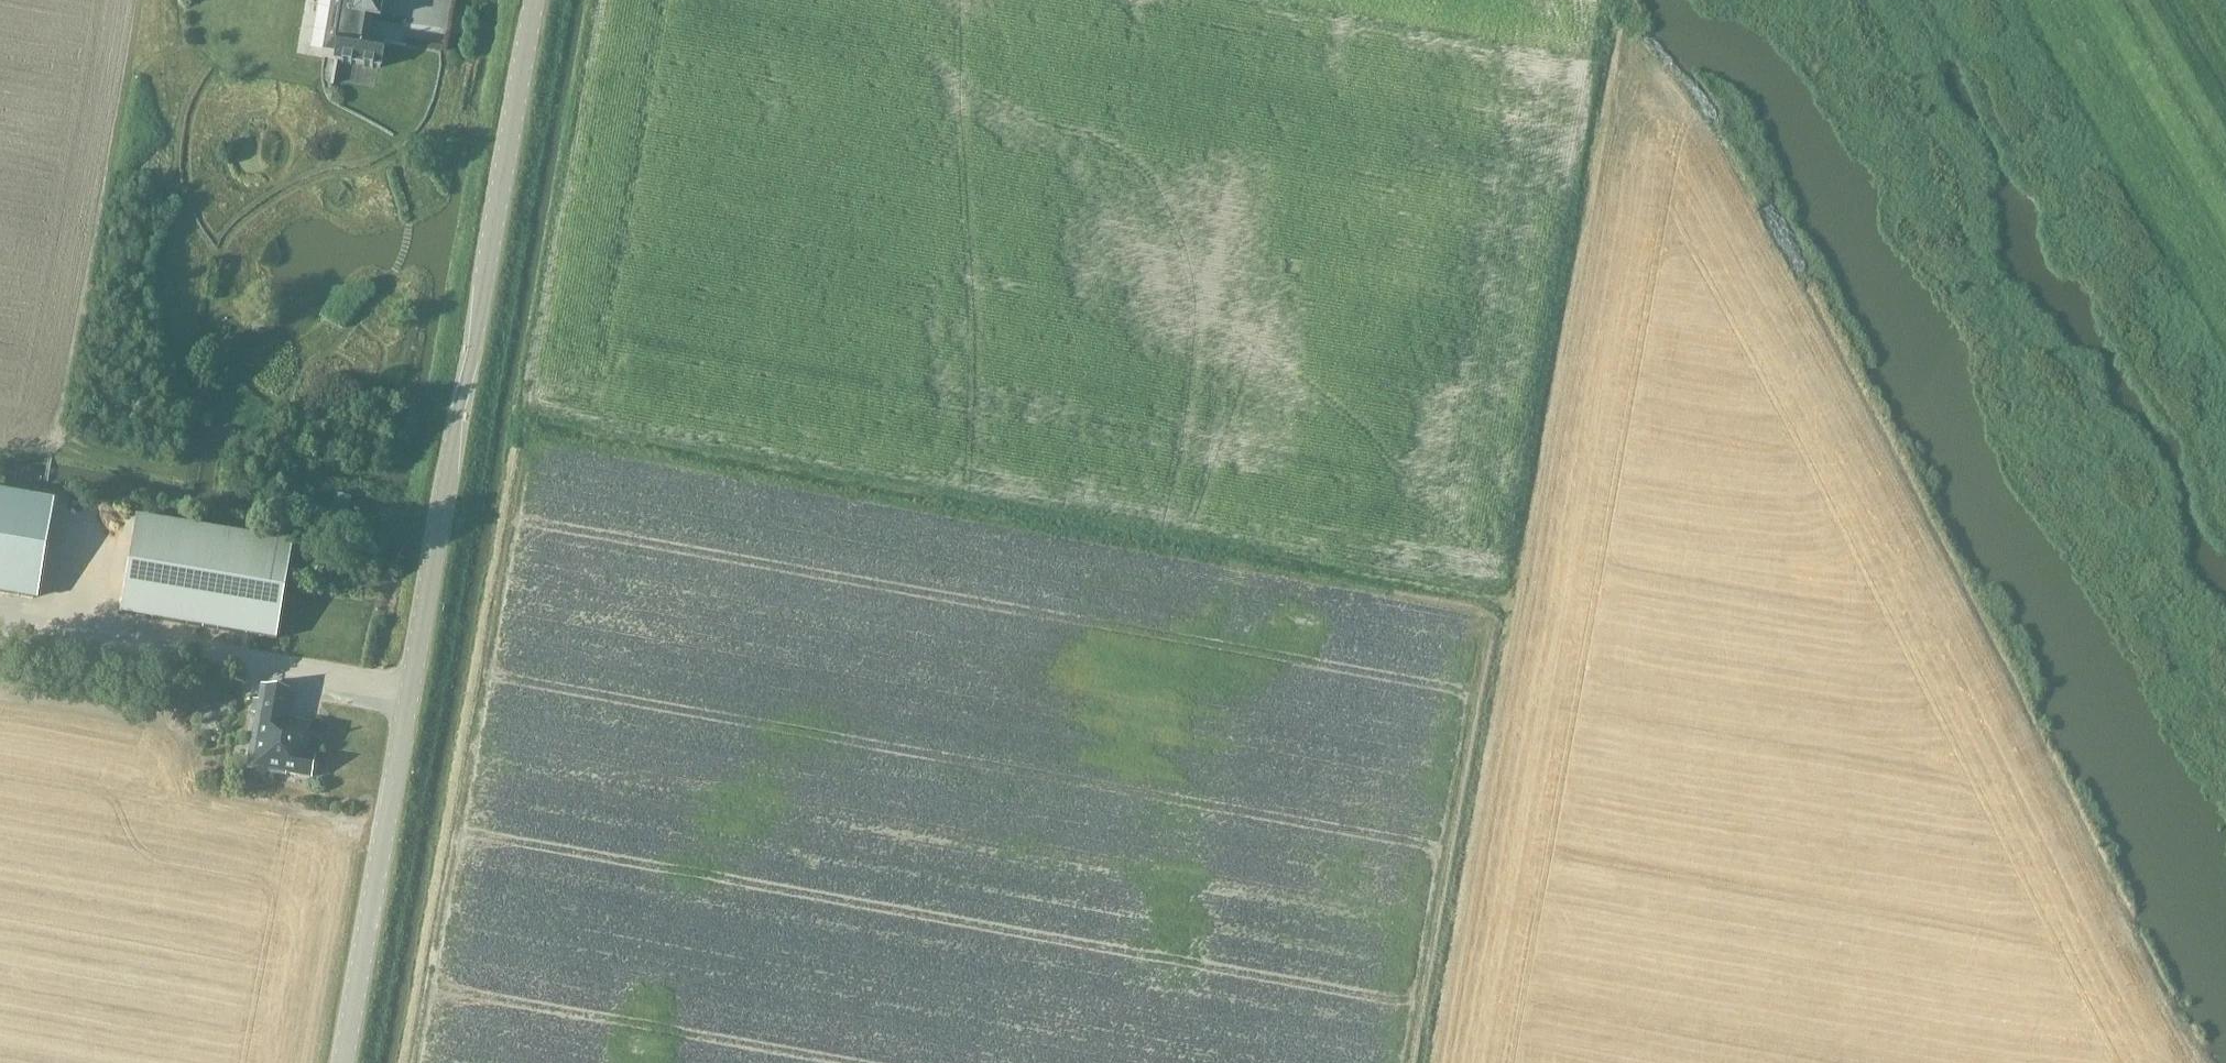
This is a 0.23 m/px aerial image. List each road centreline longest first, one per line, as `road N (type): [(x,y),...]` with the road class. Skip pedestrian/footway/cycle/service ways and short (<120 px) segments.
road 1 (tertiary): [(343,1062),(534,0)]

